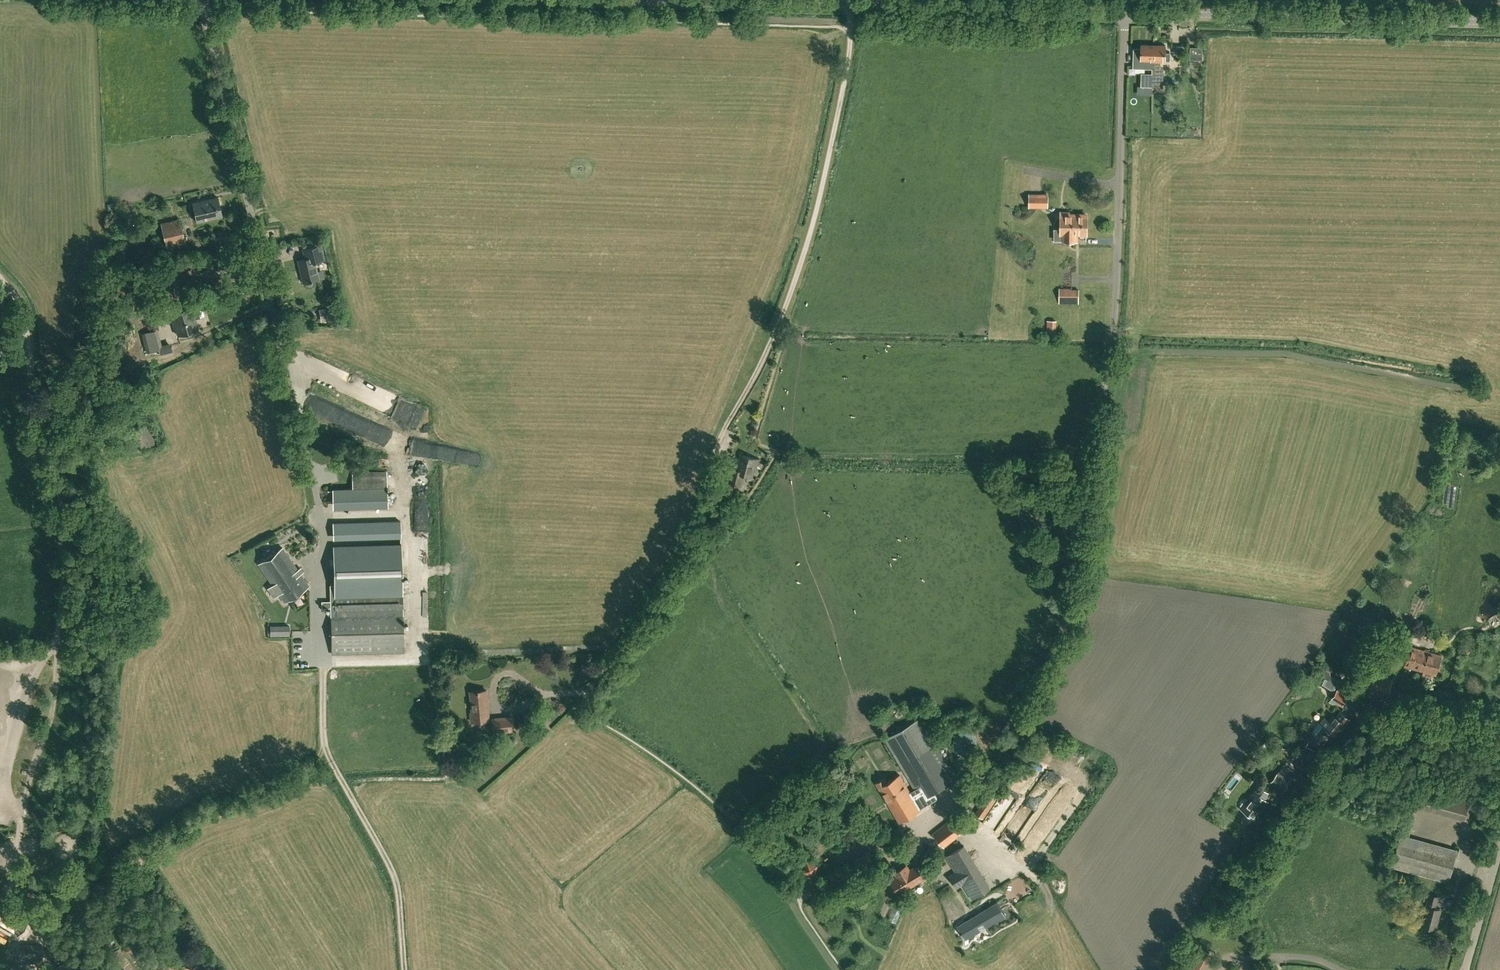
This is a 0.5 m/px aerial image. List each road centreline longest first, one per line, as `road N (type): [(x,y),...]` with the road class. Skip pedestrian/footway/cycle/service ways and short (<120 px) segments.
road 1 (unclassified): [(969,779),(1054,645),(1070,590),(1113,224),(1119,10)]
road 2 (track): [(850,24),(813,221),(779,326),(717,446),(696,527),(585,697)]
road 3 (unclassified): [(0,810),(53,624),(54,544),(18,371),(15,313),(0,279)]
road 4 (unclassified): [(315,482),(198,0)]
road 5 (tertiary): [(1119,10),(654,0)]
road 6 (tertiary): [(1499,22),(1119,10)]
road 7 (track): [(321,663),(324,749),(395,877),(403,969)]
road 8 (track): [(292,389),(416,449),(470,448)]
road 9 (track): [(589,689),(538,693),(519,675),(500,676),(495,707),(529,709)]
road 10 (unclassified): [(1460,969),(1499,821)]

